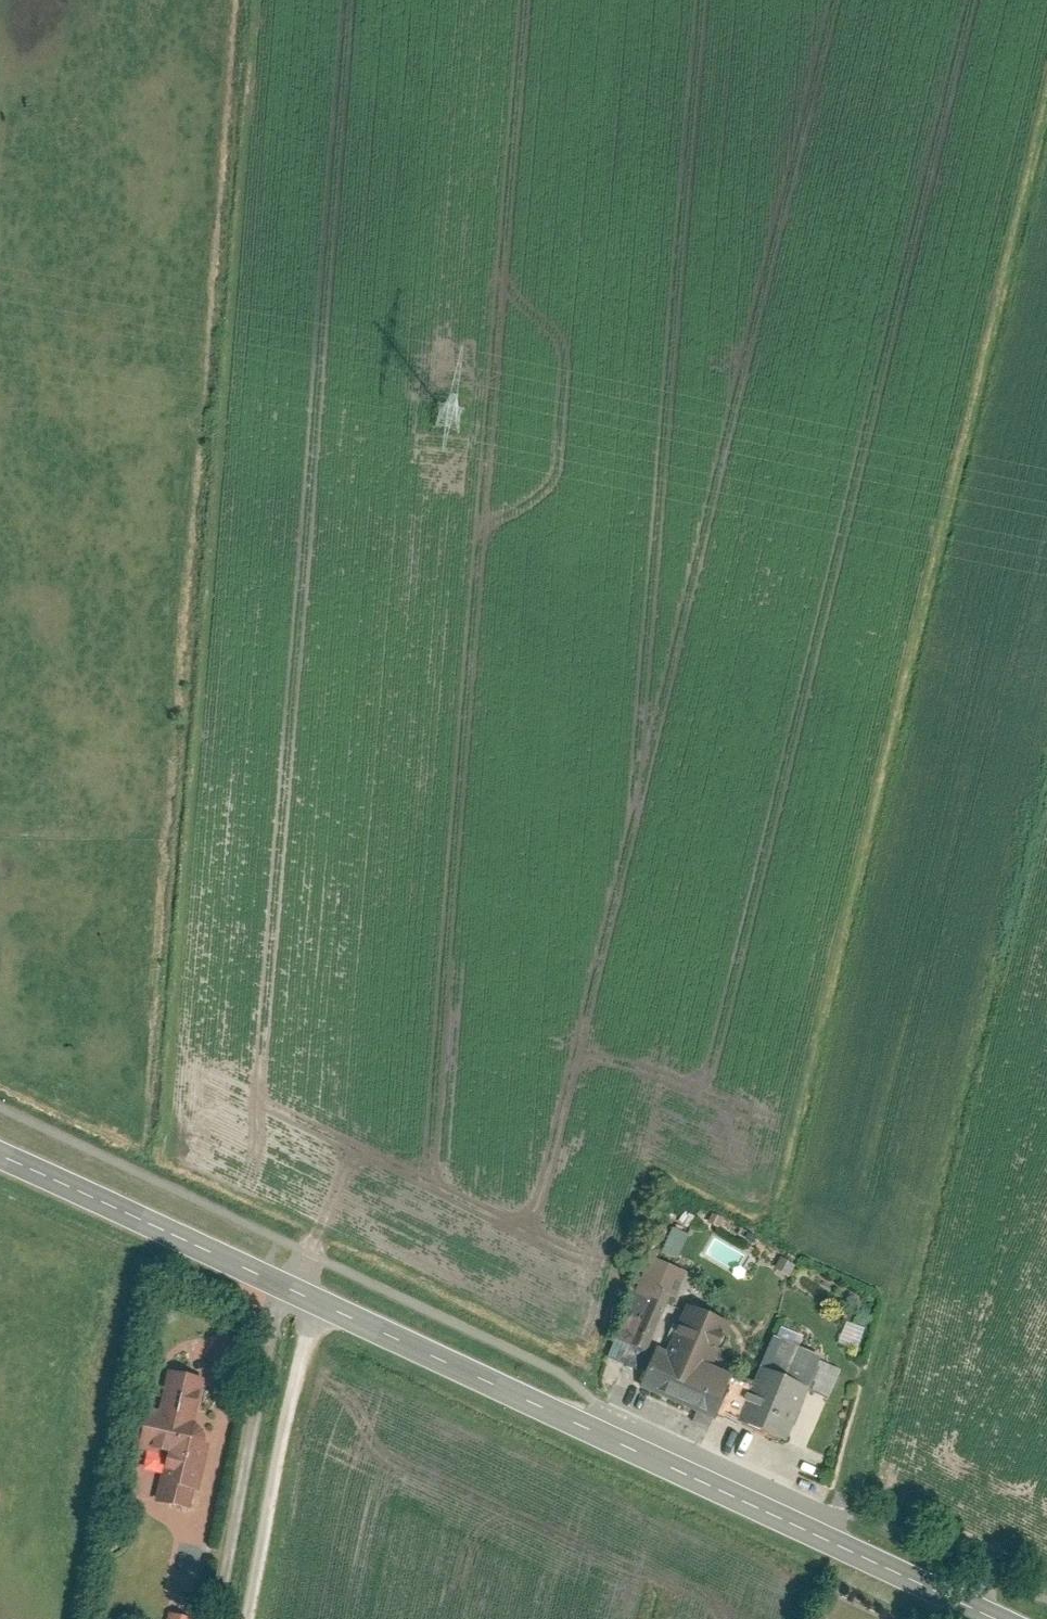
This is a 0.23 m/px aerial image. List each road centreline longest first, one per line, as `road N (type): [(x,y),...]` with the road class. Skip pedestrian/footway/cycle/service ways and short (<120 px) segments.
road 1 (secondary): [(0,1155),(995,1618)]

